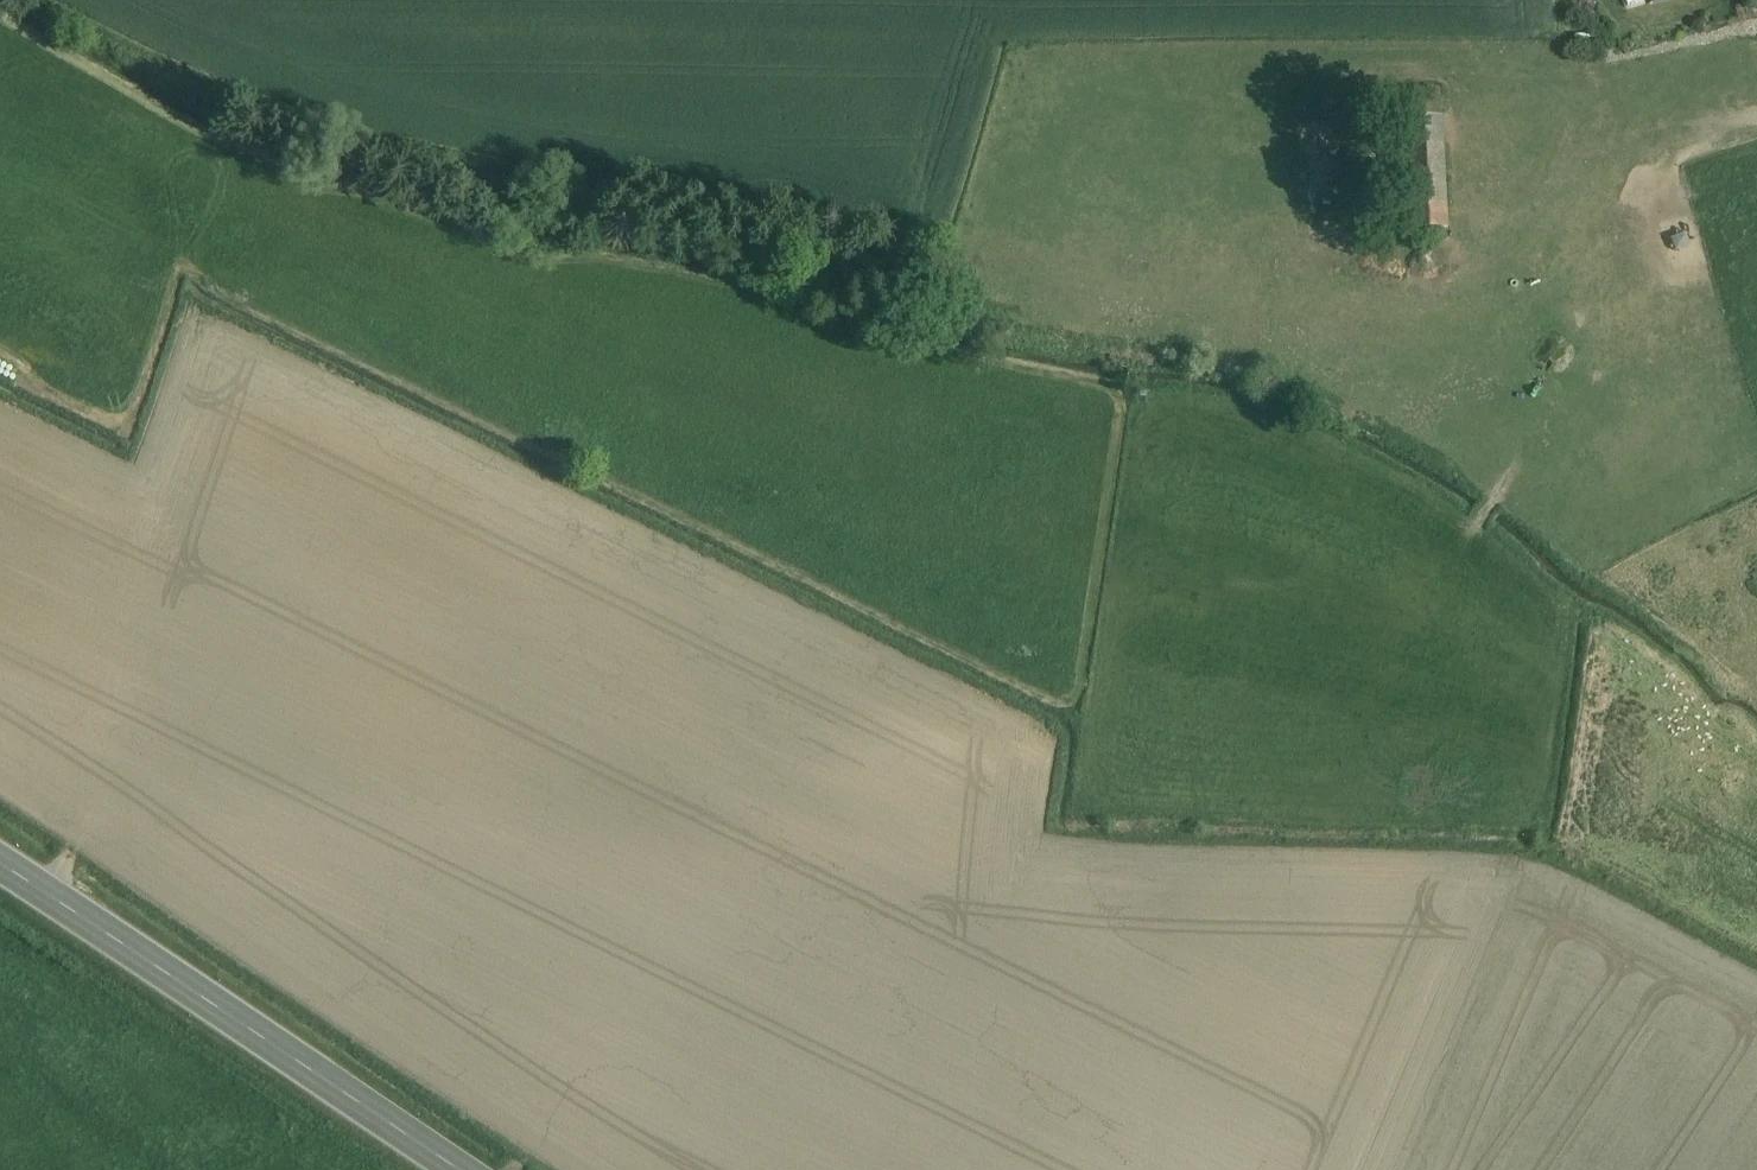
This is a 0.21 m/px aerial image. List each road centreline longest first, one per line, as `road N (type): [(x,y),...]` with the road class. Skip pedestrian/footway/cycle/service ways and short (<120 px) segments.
road 1 (secondary): [(458,1169),(0,863)]

